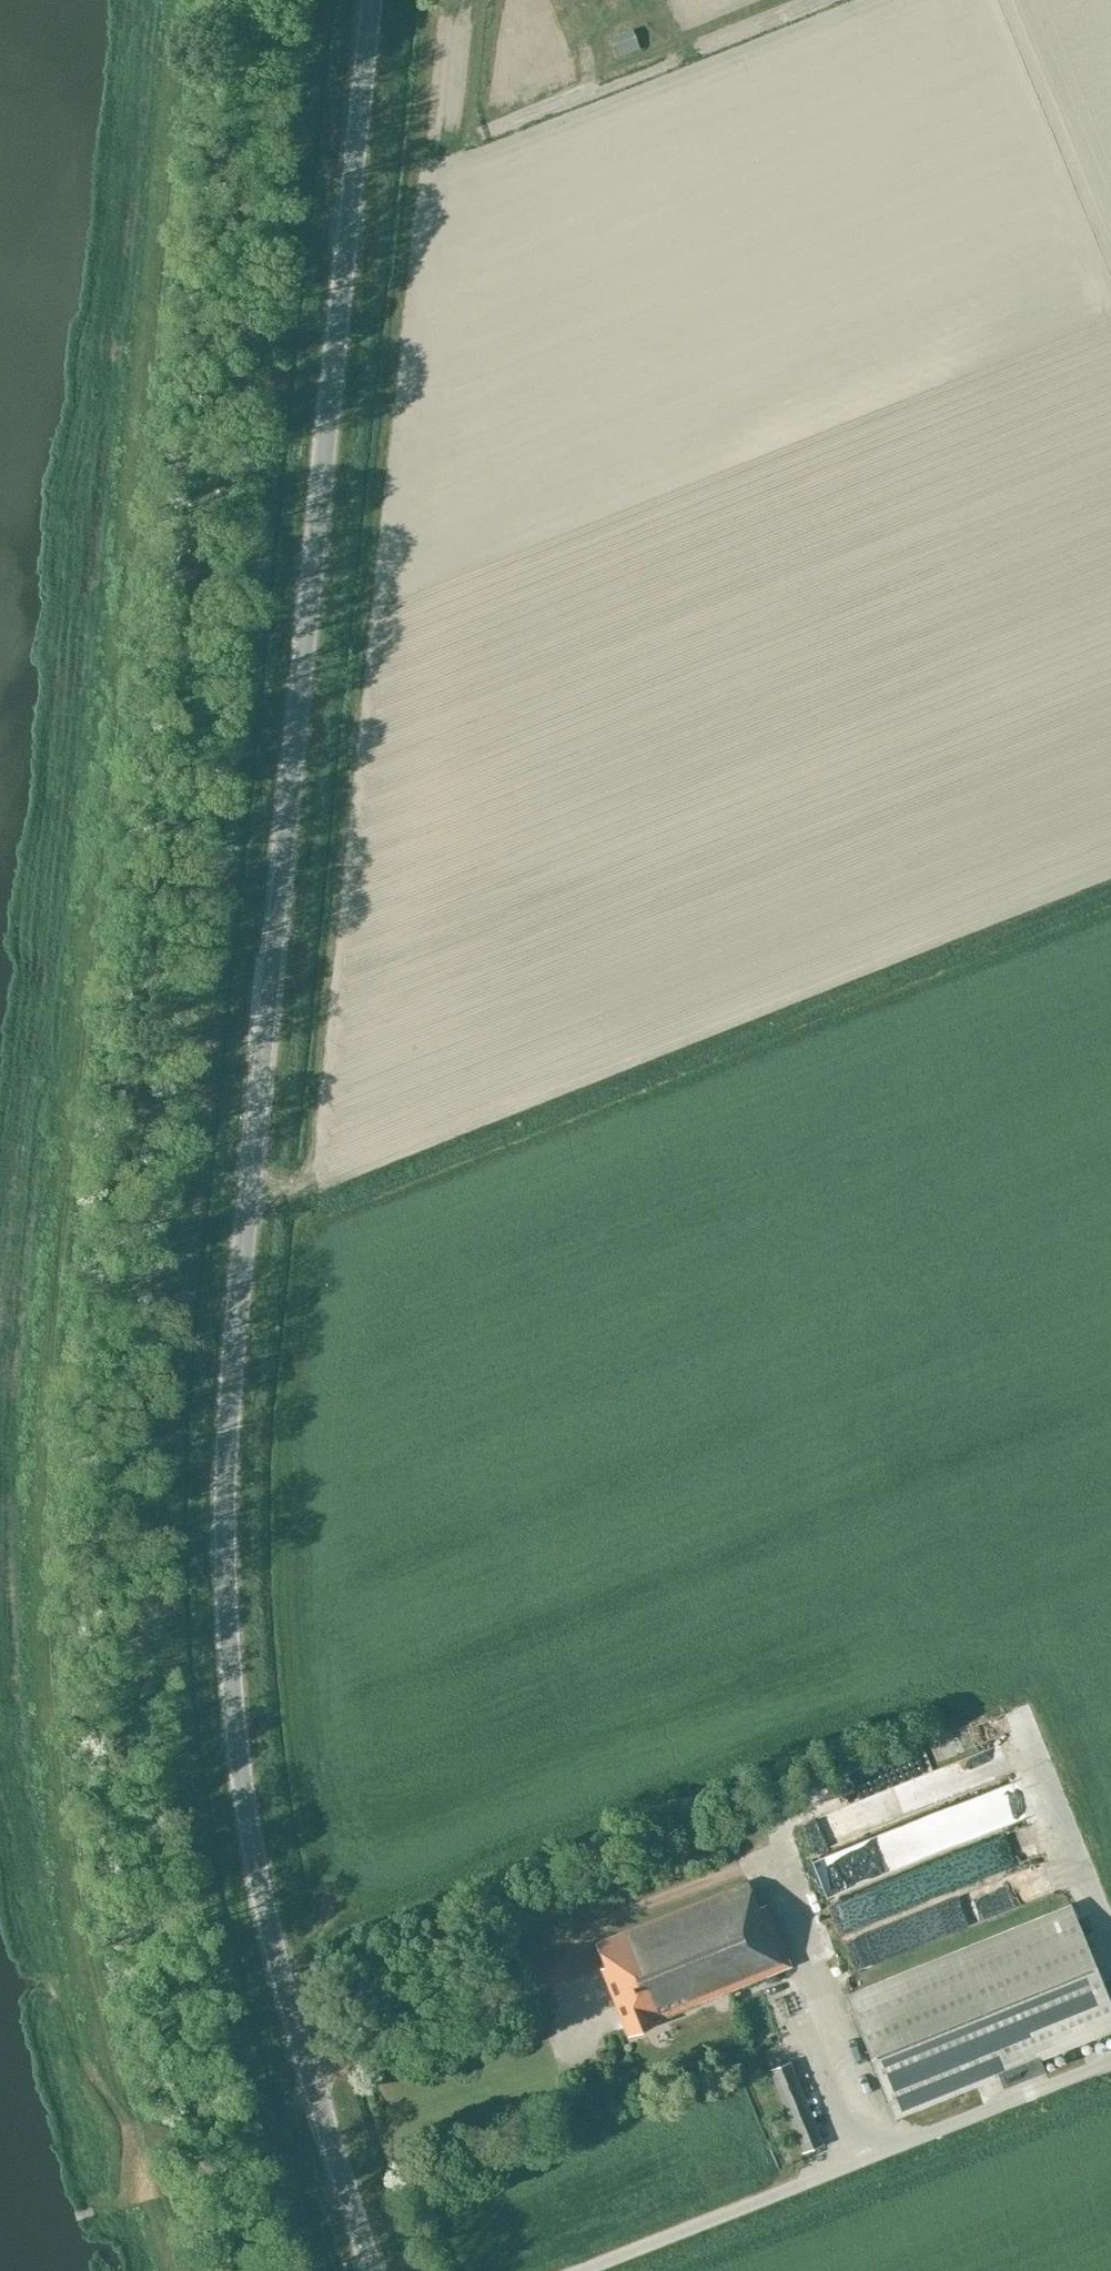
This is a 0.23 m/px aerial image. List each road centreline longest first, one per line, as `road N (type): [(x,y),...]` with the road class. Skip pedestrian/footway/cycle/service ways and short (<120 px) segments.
road 1 (unclassified): [(372,2270),(312,2077),(250,1823),(229,1623),(226,1483),(371,0)]

